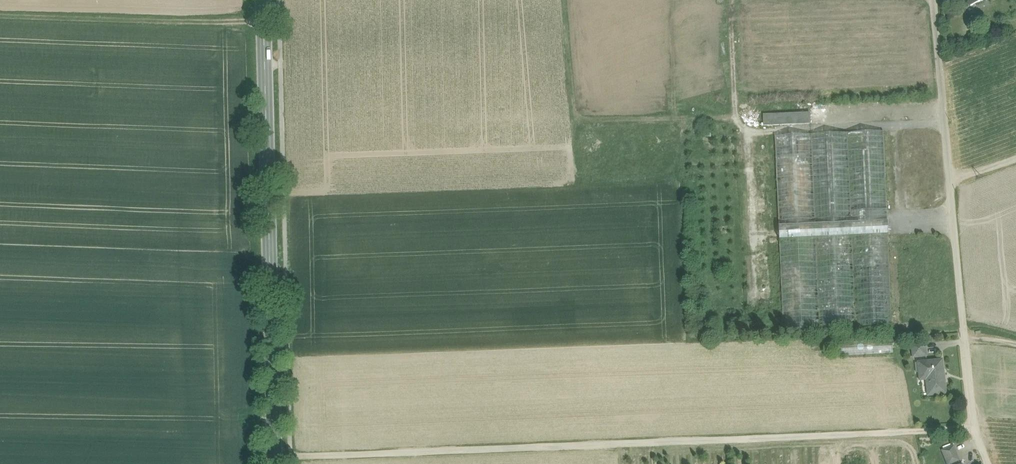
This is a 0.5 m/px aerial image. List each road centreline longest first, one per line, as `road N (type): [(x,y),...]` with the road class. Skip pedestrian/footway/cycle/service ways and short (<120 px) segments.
road 1 (track): [(974,430),(275,457)]
road 2 (track): [(987,463),(974,430),(933,0)]
road 3 (secondary): [(263,0),(275,463)]
road 4 (track): [(264,21),(0,16)]

